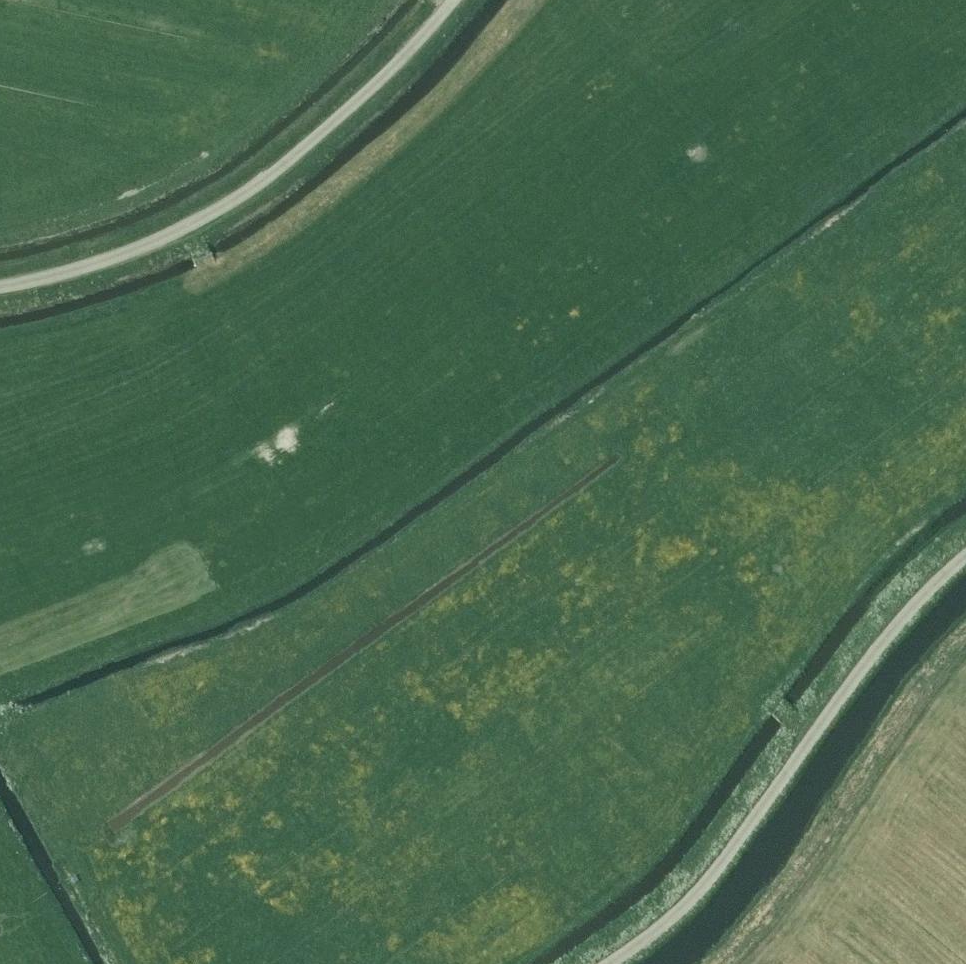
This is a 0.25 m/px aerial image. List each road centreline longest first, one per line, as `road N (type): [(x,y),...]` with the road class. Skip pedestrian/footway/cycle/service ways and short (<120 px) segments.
road 1 (unclassified): [(0,286),(150,244),(218,212),(345,112),(450,0)]
road 2 (unclassified): [(609,963),(688,903),(900,620),(965,556)]

